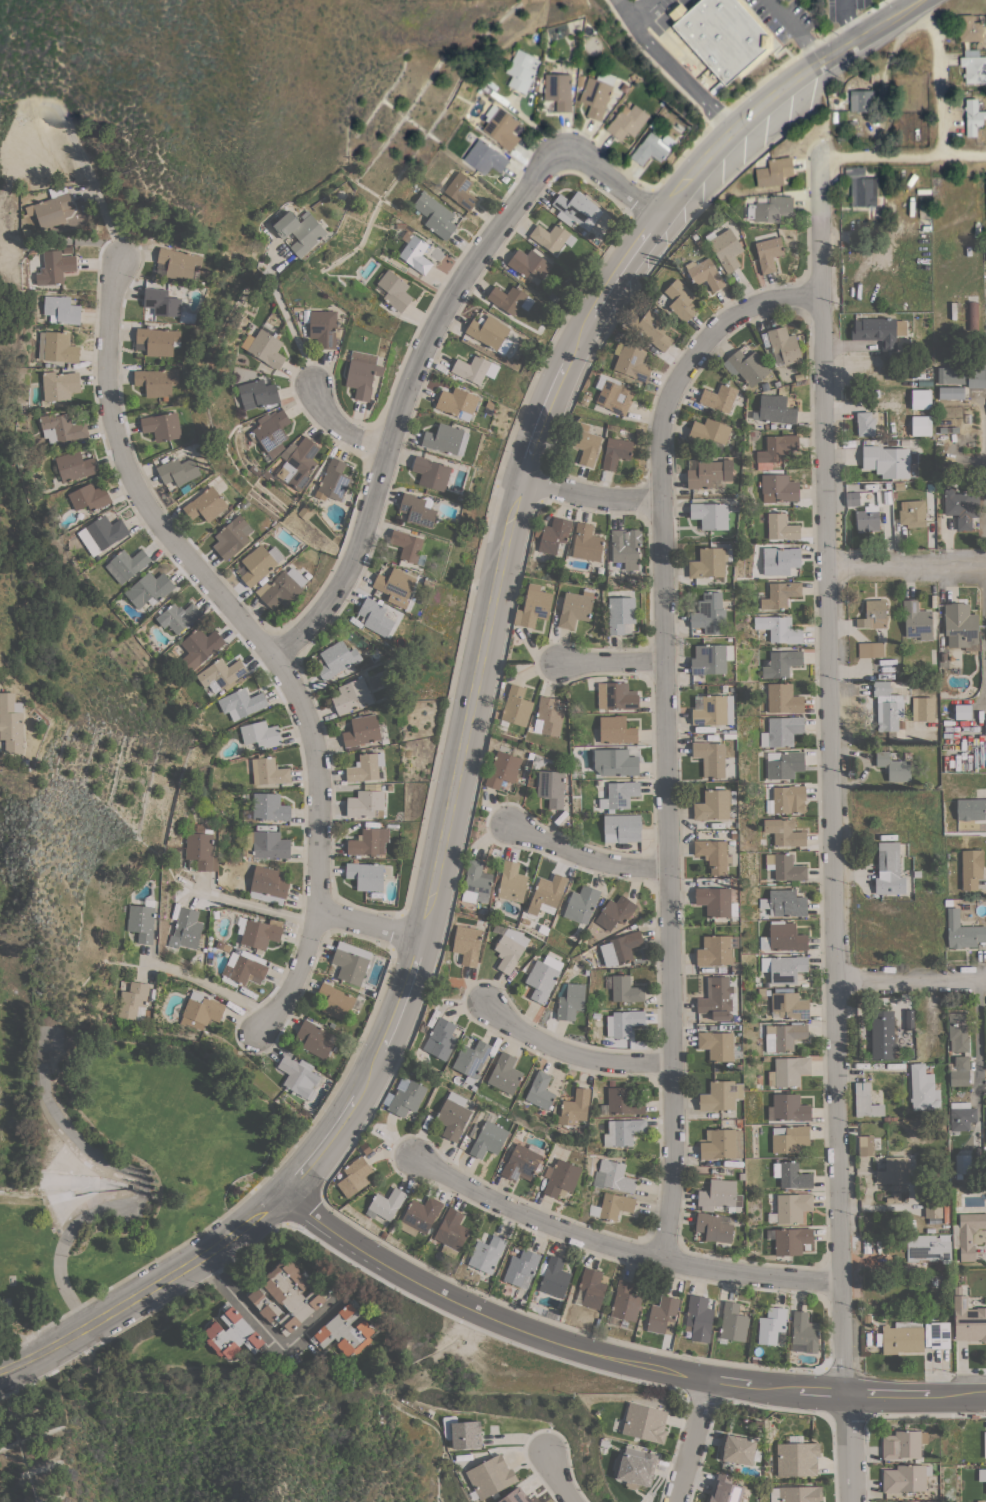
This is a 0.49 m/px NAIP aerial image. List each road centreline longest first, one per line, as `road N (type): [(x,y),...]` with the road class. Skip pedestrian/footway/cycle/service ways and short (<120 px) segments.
road 1 (tertiary): [(923,0),(792,80),(730,133),(653,215),(602,289),(559,371),(518,481),(409,978),(341,1124),(289,1188)]
road 2 (residential): [(846,1501),(819,158)]
road 3 (residential): [(818,297),(766,302),(711,333),(668,393),(659,430),(670,1259)]
road 4 (residential): [(265,1036),(308,966),(327,814),(319,753),(303,700),(278,662),(132,475),(113,396),(113,313),(122,275)]
road 5 (tertiary): [(289,1188),(385,1265),(535,1337),(708,1379),(842,1394),(985,1398)]
road 6 (residential): [(653,215),(569,154),(542,164),(430,332),(352,561),(336,594),(278,662)]
road 7 (residential): [(413,1156),(505,1207),(604,1244),(762,1279),(842,1283)]
road 8 (tertiary): [(289,1188),(204,1255),(0,1371)]
road 9 (residential): [(673,1065),(582,1058),(481,1005)]
road 10 (residential): [(667,867),(585,857),(508,824)]
road 11 (residential): [(819,158),(985,154)]
road 12 (residential): [(826,568),(985,568)]
road 13 (residential): [(940,155),(931,32),(918,3)]
road 14 (residential): [(837,981),(985,982)]
road 15 (residential): [(660,499),(608,500),(518,481)]
road 16 (residential): [(676,1501),(708,1379)]

